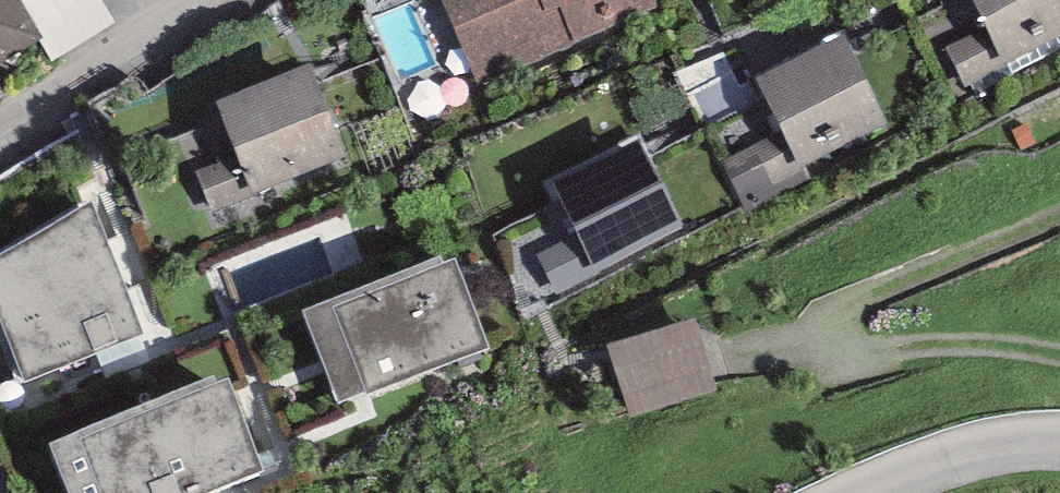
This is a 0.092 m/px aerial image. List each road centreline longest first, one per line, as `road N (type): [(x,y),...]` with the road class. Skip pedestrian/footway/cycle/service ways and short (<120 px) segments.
road 1 (residential): [(0,129),(200,0)]
road 2 (tertiary): [(873,492),(952,459),(1059,442)]

